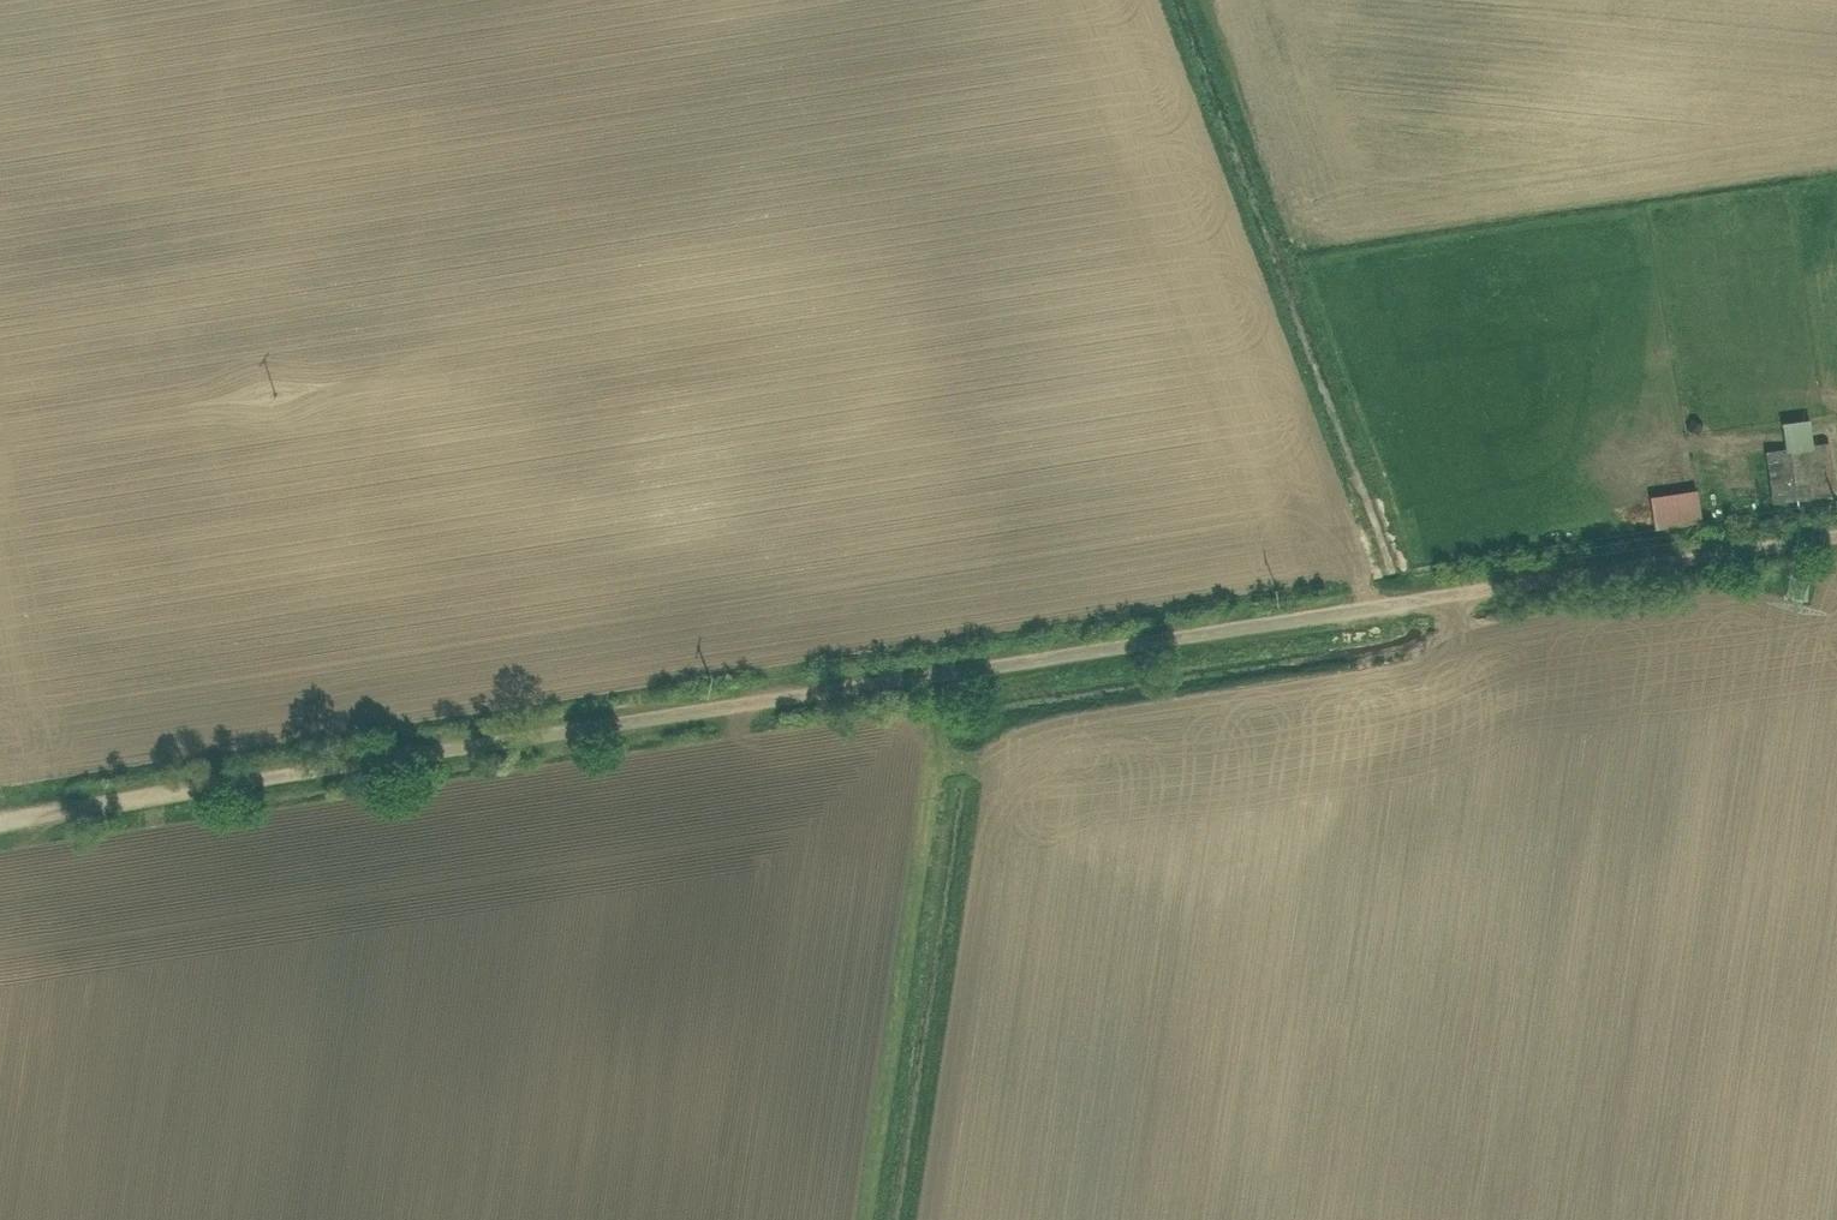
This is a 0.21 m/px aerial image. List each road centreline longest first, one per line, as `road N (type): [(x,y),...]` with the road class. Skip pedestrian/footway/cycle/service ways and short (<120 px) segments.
road 1 (unclassified): [(1836,532),(512,736)]
road 2 (track): [(840,1219),(923,671)]
road 3 (track): [(512,736),(0,816)]

